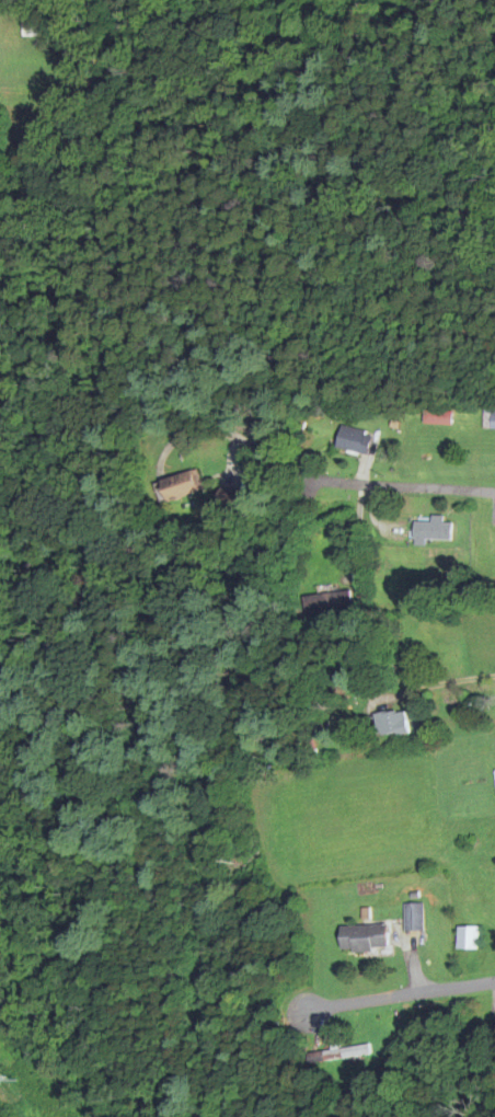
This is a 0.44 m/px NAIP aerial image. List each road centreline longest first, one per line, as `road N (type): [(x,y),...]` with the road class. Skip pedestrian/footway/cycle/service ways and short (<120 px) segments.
road 1 (residential): [(310,1010),(494,982)]
road 2 (residential): [(494,493),(312,483)]

